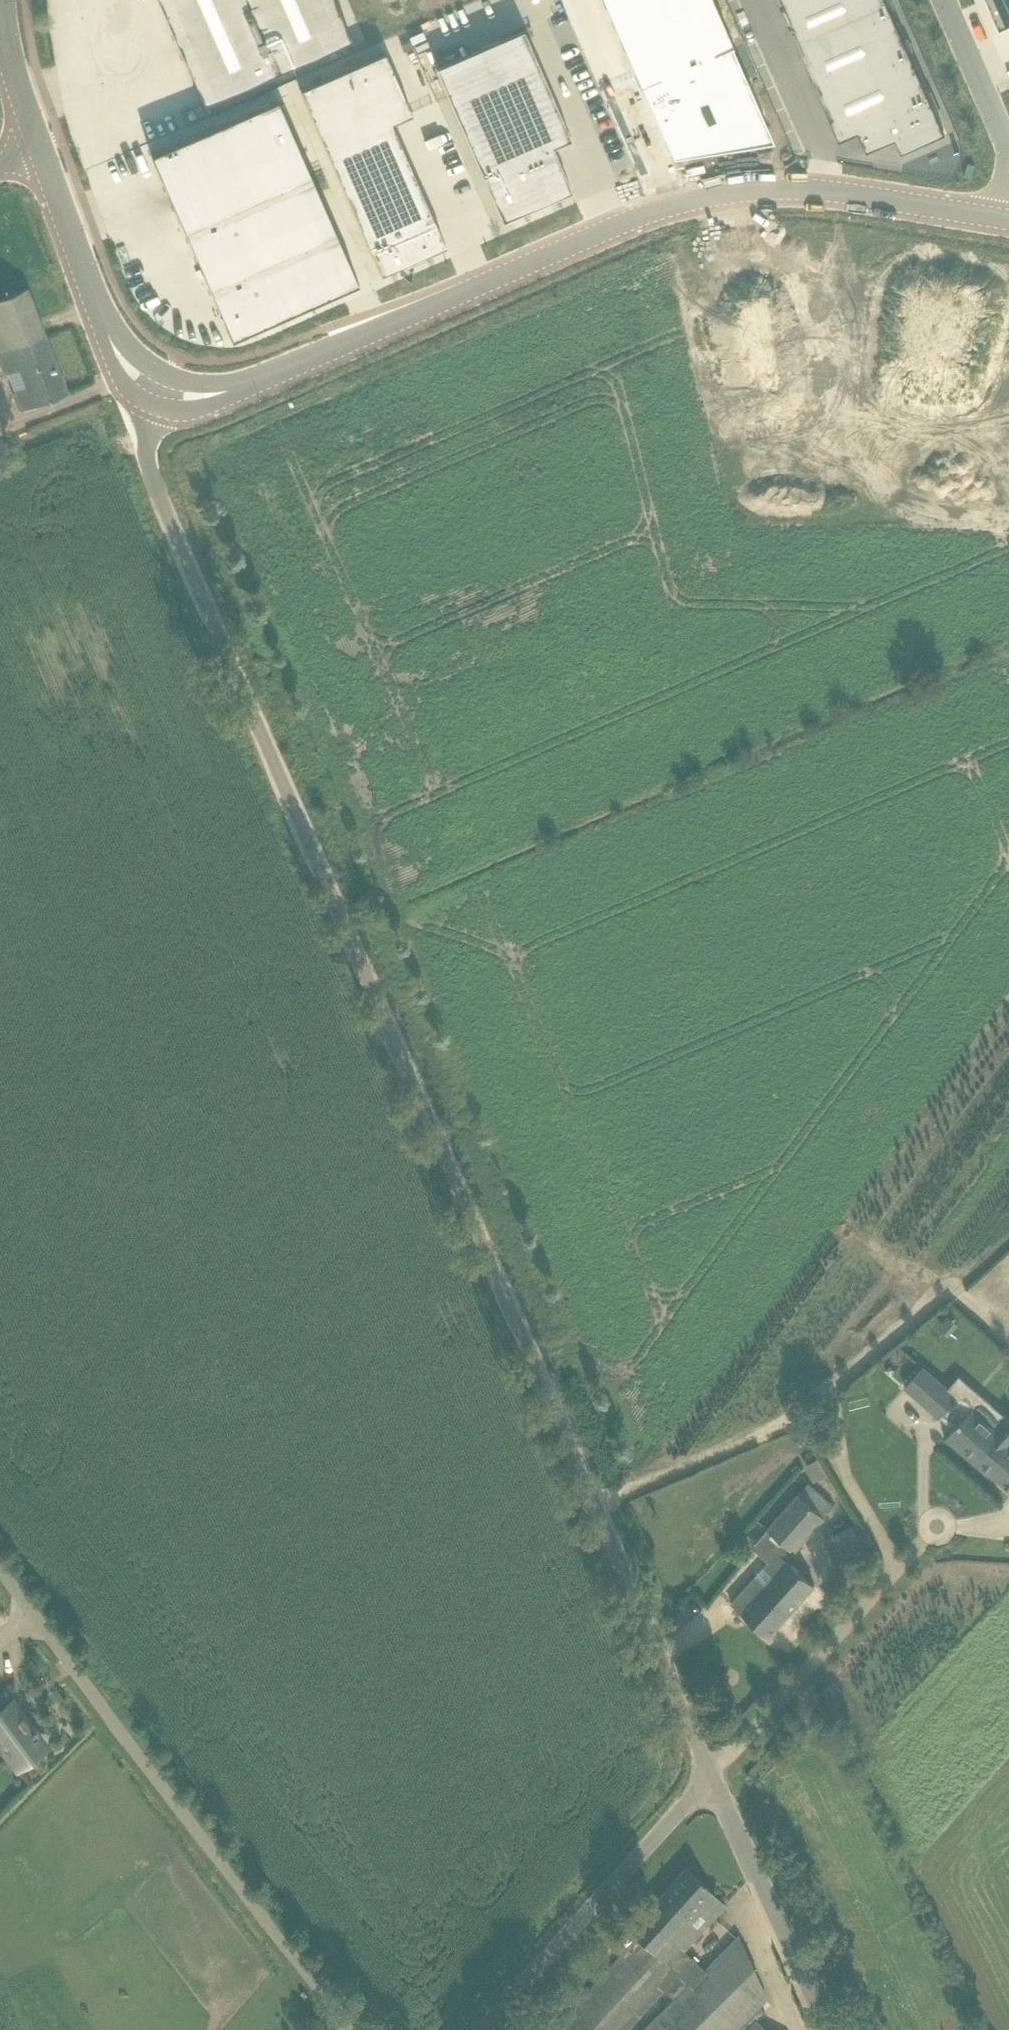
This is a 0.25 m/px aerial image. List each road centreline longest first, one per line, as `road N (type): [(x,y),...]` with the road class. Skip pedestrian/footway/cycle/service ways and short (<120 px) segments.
road 1 (unclassified): [(717,1771),(605,1486),(308,840),(147,465),(154,407)]
road 2 (unclassified): [(236,391),(673,200),(797,188),(1007,219)]
road 3 (unclassified): [(347,2029),(0,1568)]
road 4 (unclassified): [(478,2029),(717,1771)]
road 5 (residential): [(717,1771),(936,1528)]
road 6 (unclassified): [(826,2029),(717,1771)]
road 7 (unclassified): [(32,149),(101,327)]
road 8 (unclassified): [(1008,157),(941,0)]
road 9 (tertiary): [(3,0),(32,149)]

